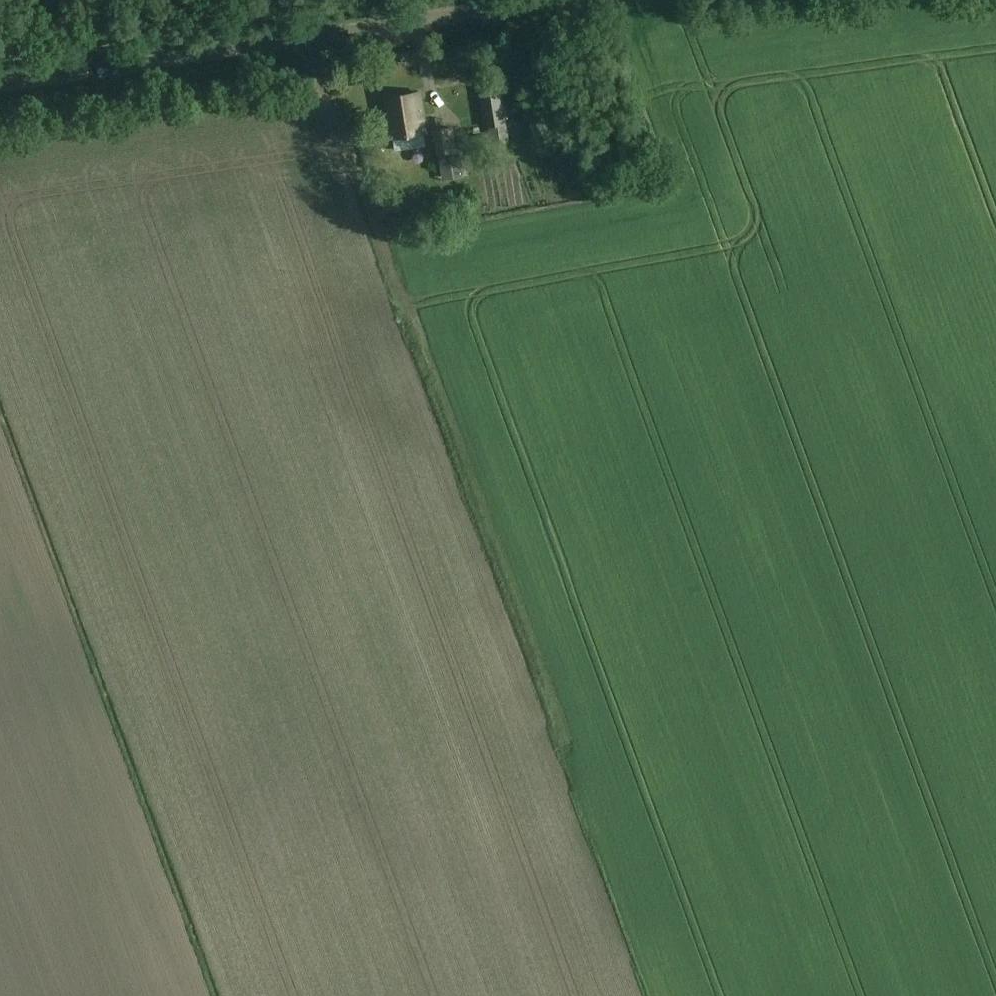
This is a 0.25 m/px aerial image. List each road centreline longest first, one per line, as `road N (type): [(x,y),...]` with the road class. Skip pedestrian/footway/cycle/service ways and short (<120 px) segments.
road 1 (unclassified): [(0,84),(551,0)]

